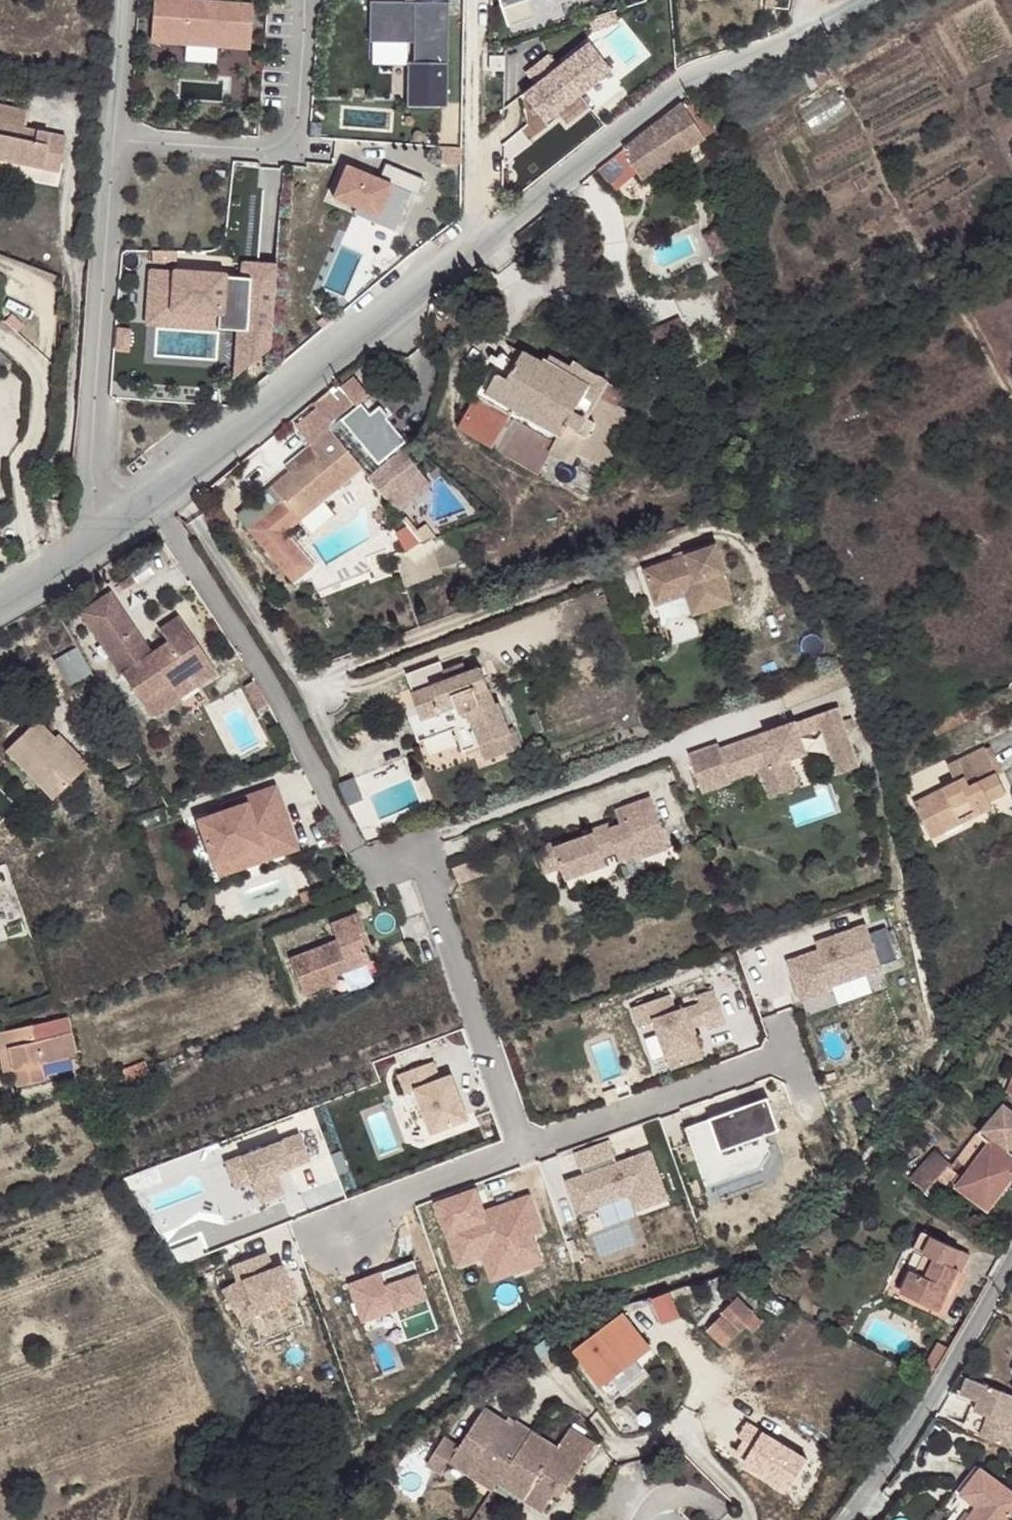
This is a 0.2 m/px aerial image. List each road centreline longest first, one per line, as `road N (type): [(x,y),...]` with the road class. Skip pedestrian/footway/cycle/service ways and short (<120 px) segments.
road 1 (residential): [(0,603),(81,552),(684,80),(863,0)]
road 2 (track): [(1011,385),(942,270),(901,221),(841,81)]
road 3 (residential): [(1011,1261),(928,1411),(845,1519)]

